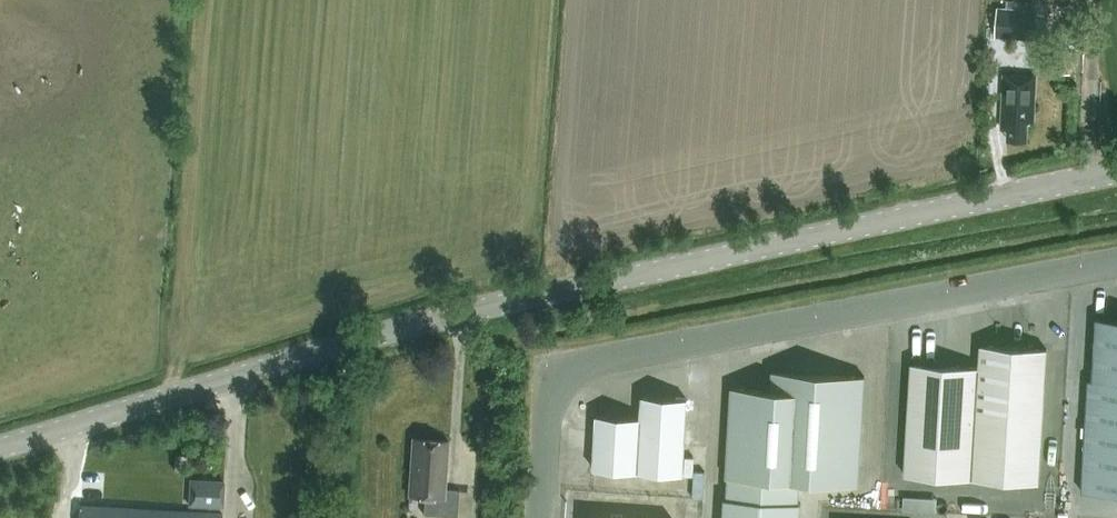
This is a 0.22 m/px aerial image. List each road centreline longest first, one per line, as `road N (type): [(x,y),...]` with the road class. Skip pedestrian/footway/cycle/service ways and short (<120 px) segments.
road 1 (tertiary): [(0,445),(503,300),(1116,171)]
road 2 (unclassified): [(1116,264),(581,367),(552,396),(542,517)]

